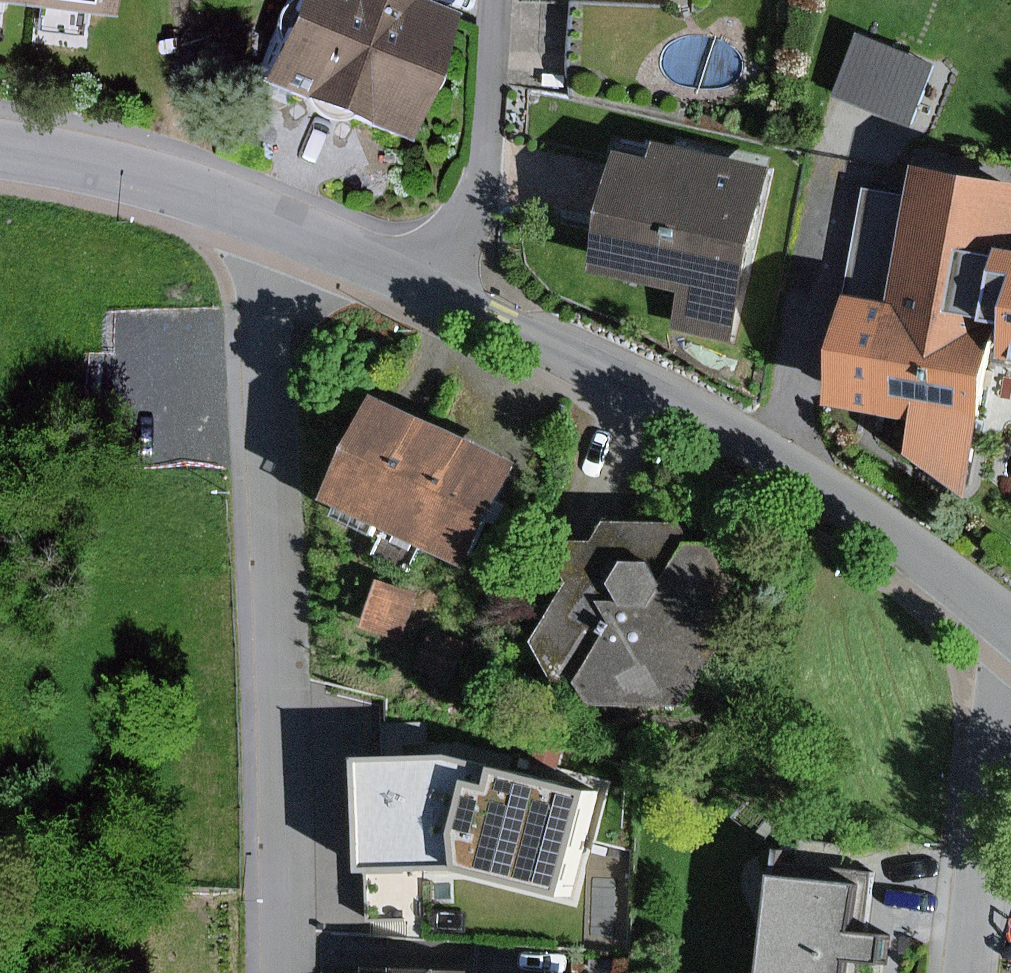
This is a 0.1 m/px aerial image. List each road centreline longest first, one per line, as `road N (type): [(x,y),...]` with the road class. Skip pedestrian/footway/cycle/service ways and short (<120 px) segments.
road 1 (residential): [(285,229),(270,262),(284,972)]
road 2 (residential): [(431,292),(690,411),(889,528),(1010,624)]
road 3 (residential): [(492,0),(480,173),(431,292)]
road 4 (residential): [(1010,672),(979,972)]
road 5 (residential): [(0,151),(151,178),(285,229)]
road 6 (residential): [(285,229),(431,292)]

